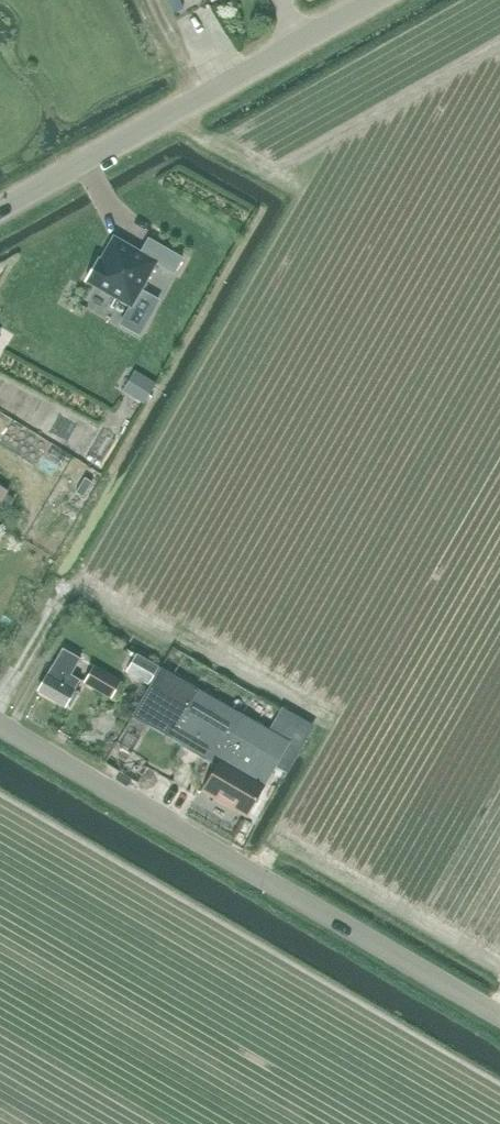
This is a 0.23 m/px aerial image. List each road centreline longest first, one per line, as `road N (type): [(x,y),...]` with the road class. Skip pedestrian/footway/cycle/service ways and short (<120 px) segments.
road 1 (unclassified): [(499,1032),(0,737)]
road 2 (unclassified): [(0,205),(366,0)]

